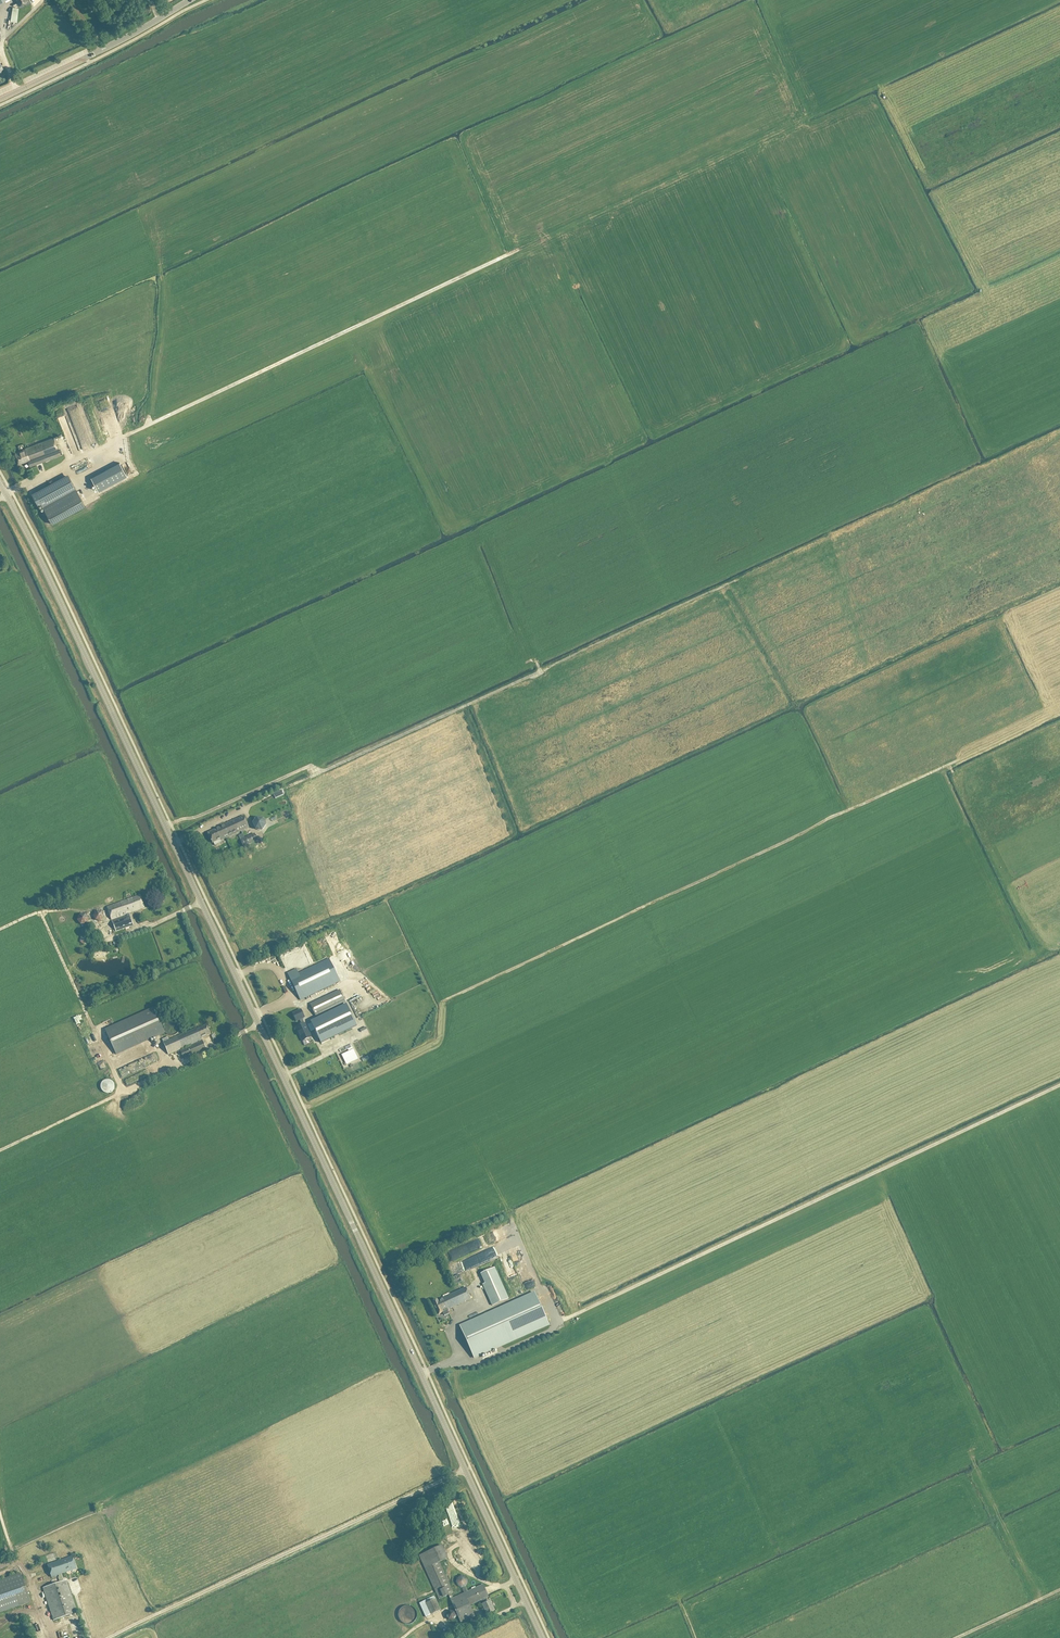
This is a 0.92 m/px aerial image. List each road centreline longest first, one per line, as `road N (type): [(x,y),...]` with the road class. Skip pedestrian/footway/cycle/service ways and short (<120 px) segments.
road 1 (tertiary): [(542,1637),(0,483)]
road 2 (track): [(800,119),(117,440)]
road 3 (track): [(1059,1084),(557,1322)]
road 4 (track): [(0,1150),(150,1071),(185,1061)]
road 5 (track): [(123,1092),(40,912)]
road 6 (tertiary): [(17,91),(189,0)]

